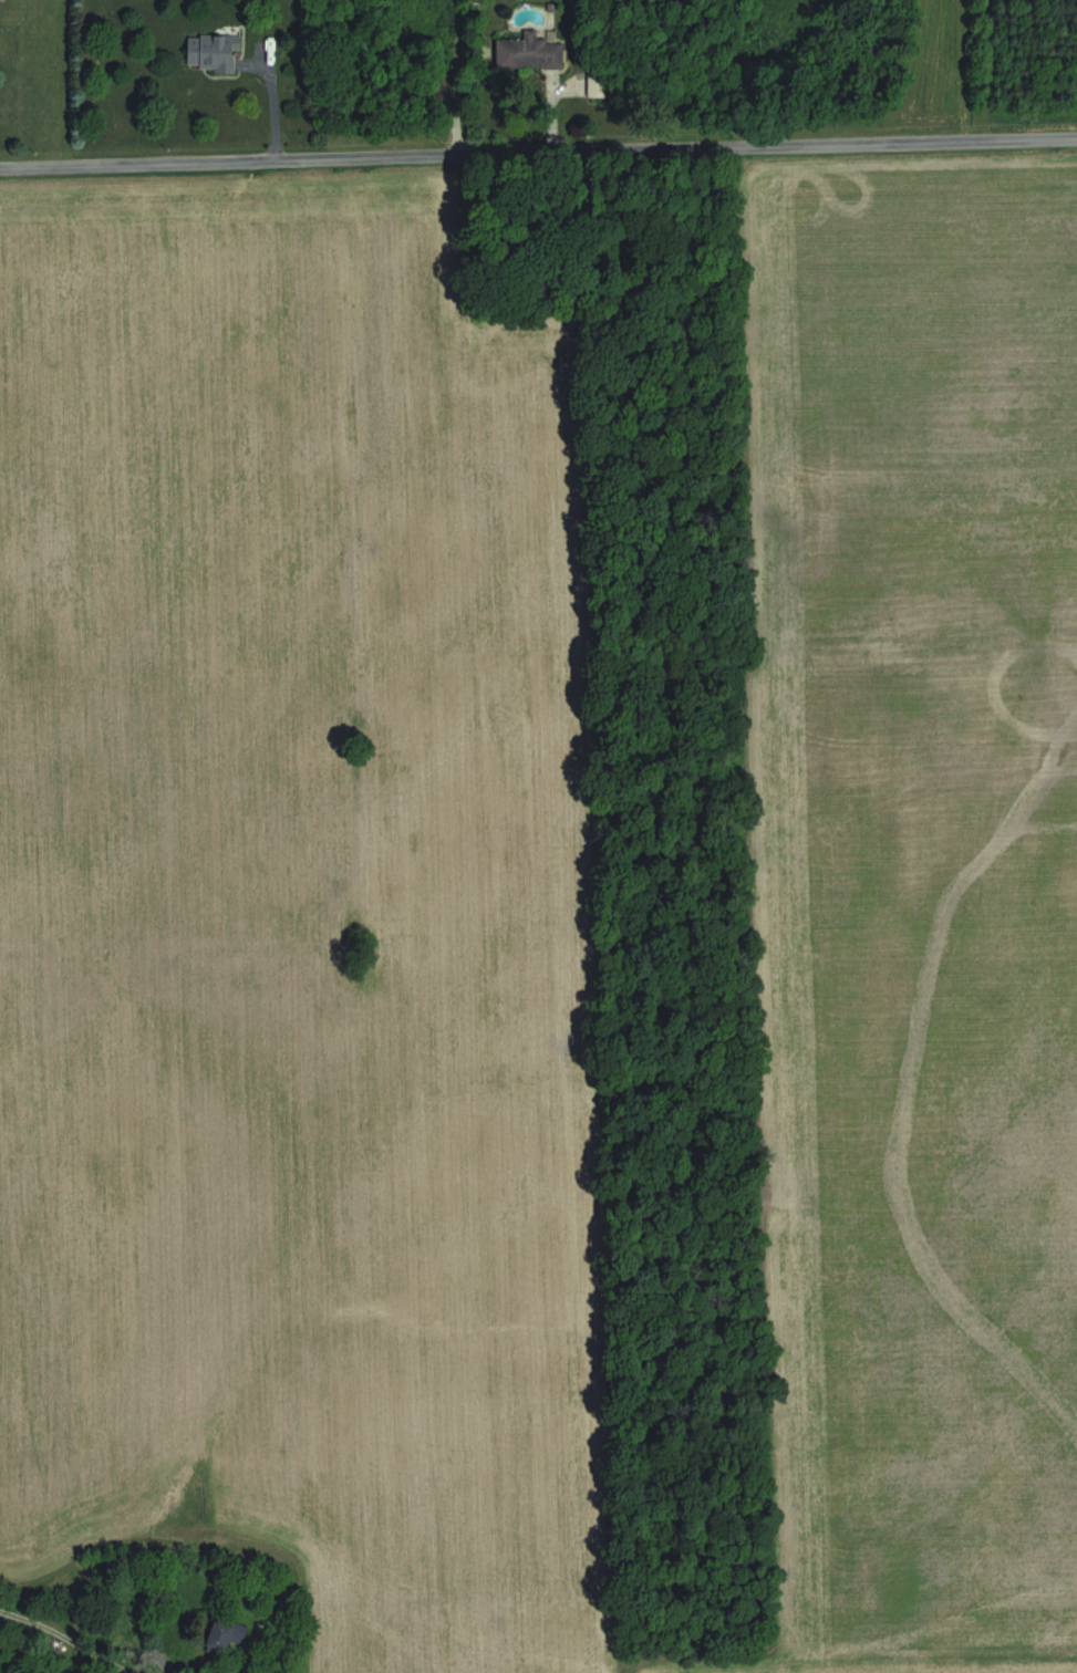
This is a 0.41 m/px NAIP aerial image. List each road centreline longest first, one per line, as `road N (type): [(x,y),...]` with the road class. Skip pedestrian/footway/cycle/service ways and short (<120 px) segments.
road 1 (tertiary): [(0,170),(1076,140)]
road 2 (residential): [(238,1672),(222,1659),(44,1628),(75,1652),(126,1672)]

